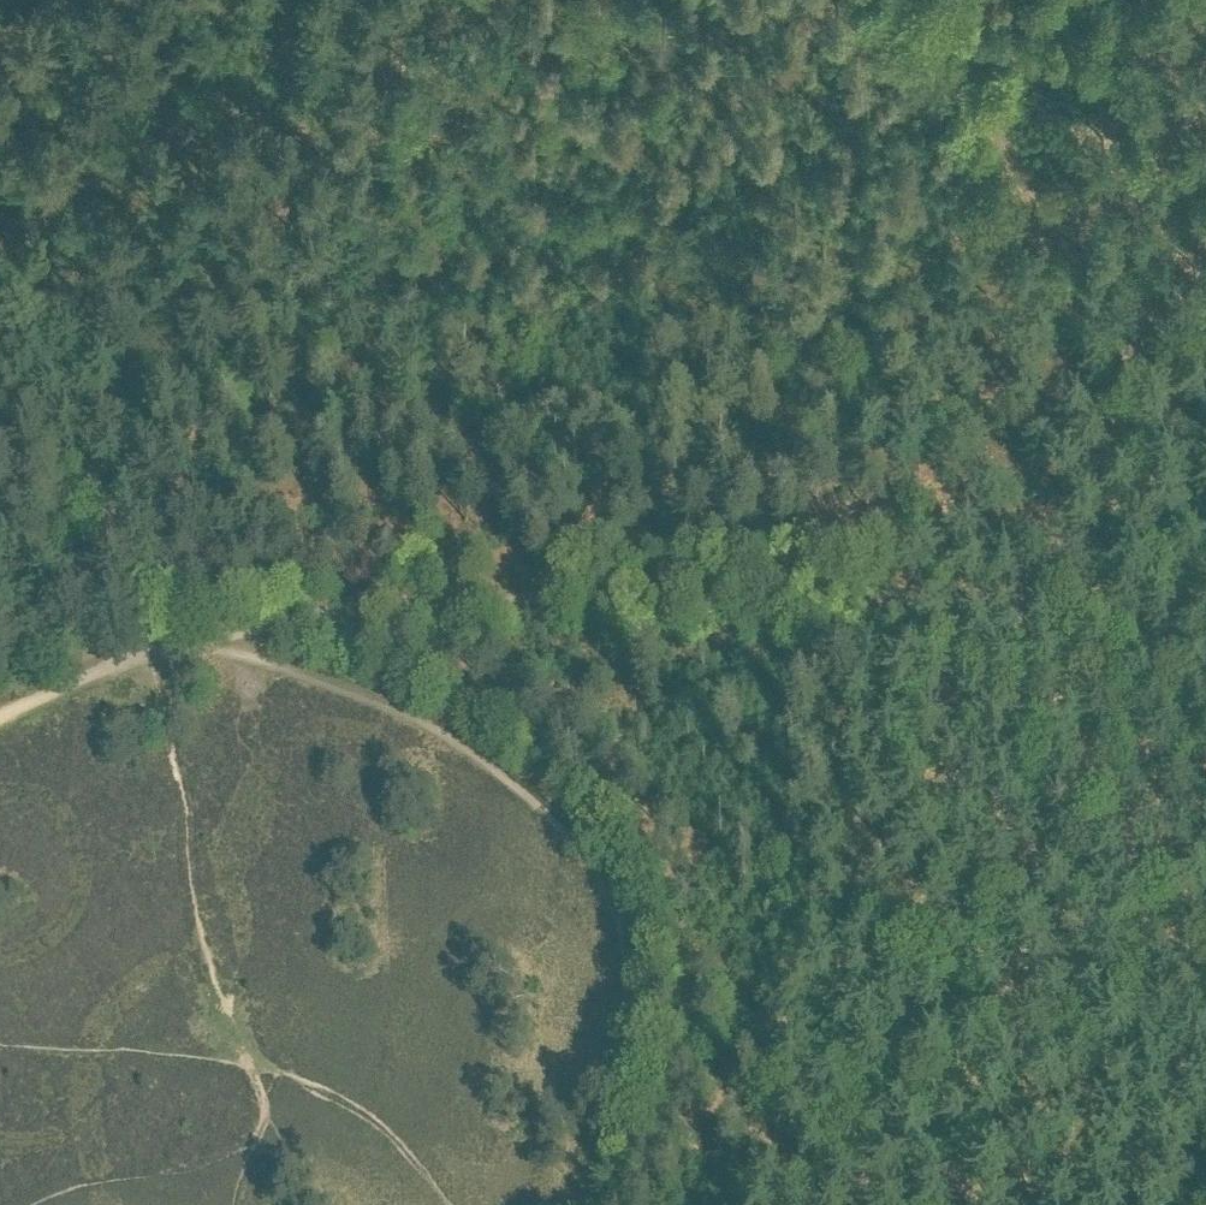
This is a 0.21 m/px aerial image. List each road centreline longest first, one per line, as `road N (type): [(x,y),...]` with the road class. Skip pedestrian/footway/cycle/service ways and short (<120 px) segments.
road 1 (track): [(1205,613),(338,616),(160,650)]
road 2 (track): [(160,650),(169,591),(353,0)]
road 3 (track): [(619,915),(587,852),(533,798),(446,736),(229,658),(160,650)]
road 4 (track): [(1205,451),(917,0)]
road 5 (track): [(1205,728),(1118,789),(978,908),(904,1042)]
road 6 (track): [(160,650),(78,450),(0,291)]
road 7 (track): [(594,1204),(630,1118),(634,1050),(619,915)]
road 8 (track): [(160,650),(0,719)]
road 9 (track): [(872,1204),(883,1109),(904,1042)]

